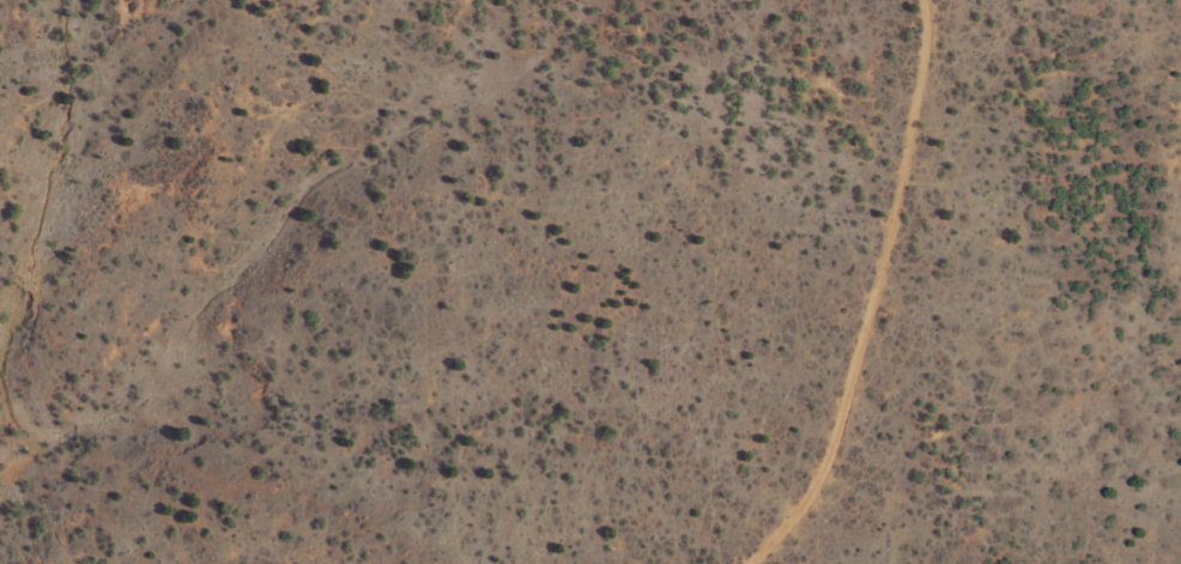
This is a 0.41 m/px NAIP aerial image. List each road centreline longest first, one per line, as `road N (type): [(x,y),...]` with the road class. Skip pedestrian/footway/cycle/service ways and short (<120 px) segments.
road 1 (residential): [(885,0),(891,237),(736,563)]

